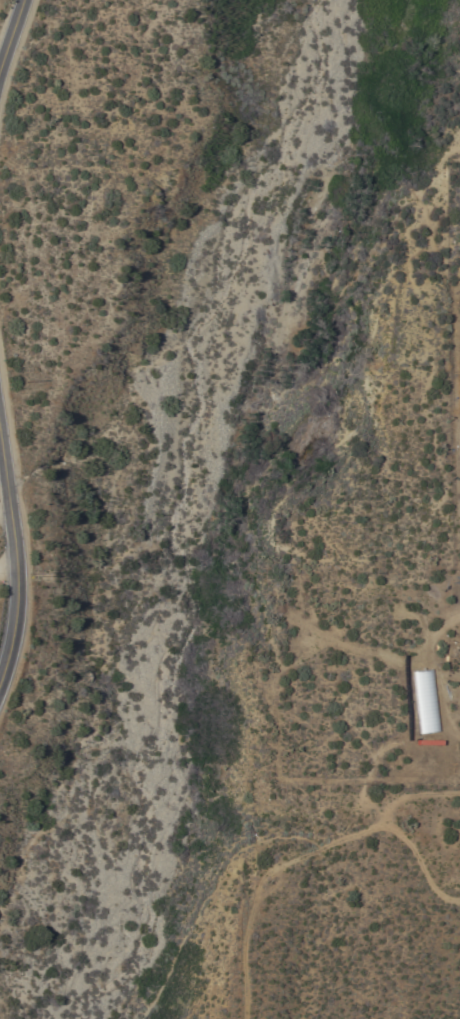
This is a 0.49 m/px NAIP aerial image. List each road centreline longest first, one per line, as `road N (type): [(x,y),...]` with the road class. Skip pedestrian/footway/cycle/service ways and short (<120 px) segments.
road 1 (residential): [(459,796),(398,802),(383,823),(261,883),(245,938),(245,1018)]
road 2 (residential): [(383,823),(364,794),(377,757),(445,734),(427,648),(446,622),(459,619)]
road 3 (tertiary): [(0,433),(17,566),(0,678)]

